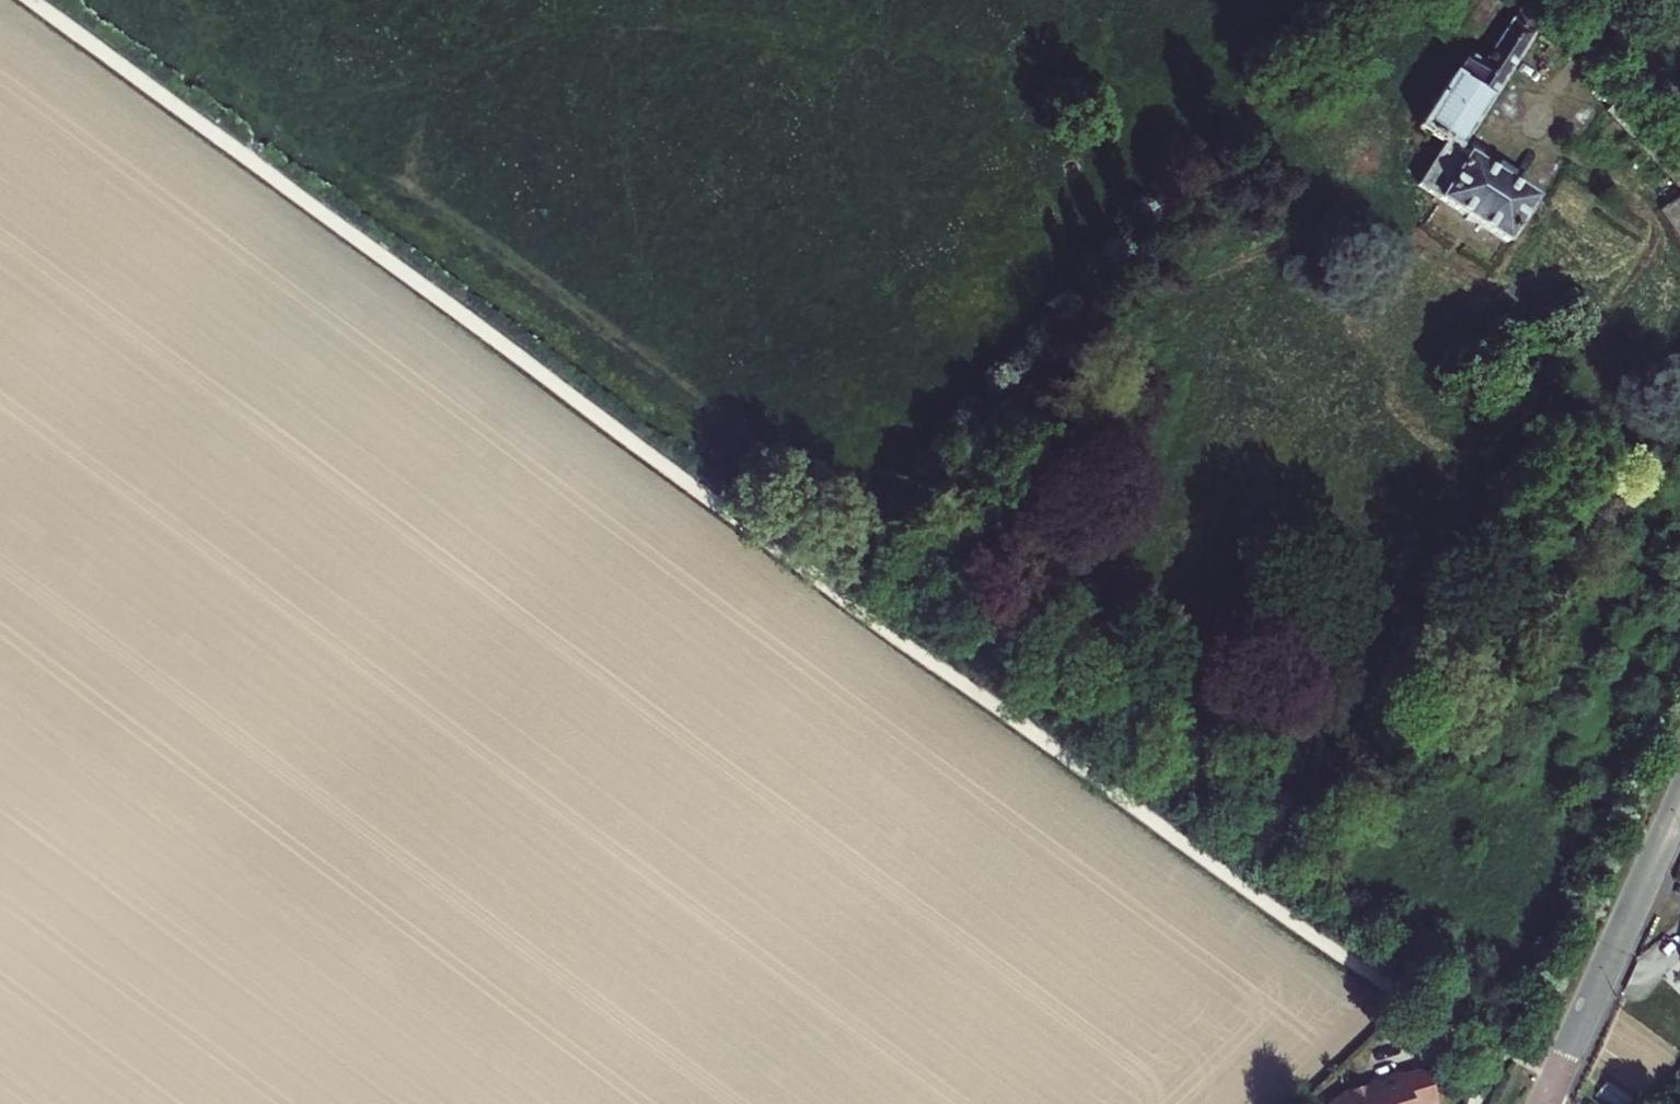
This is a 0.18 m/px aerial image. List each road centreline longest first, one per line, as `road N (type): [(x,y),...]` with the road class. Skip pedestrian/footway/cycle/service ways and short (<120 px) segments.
road 1 (residential): [(1679,797),(1543,1103)]

